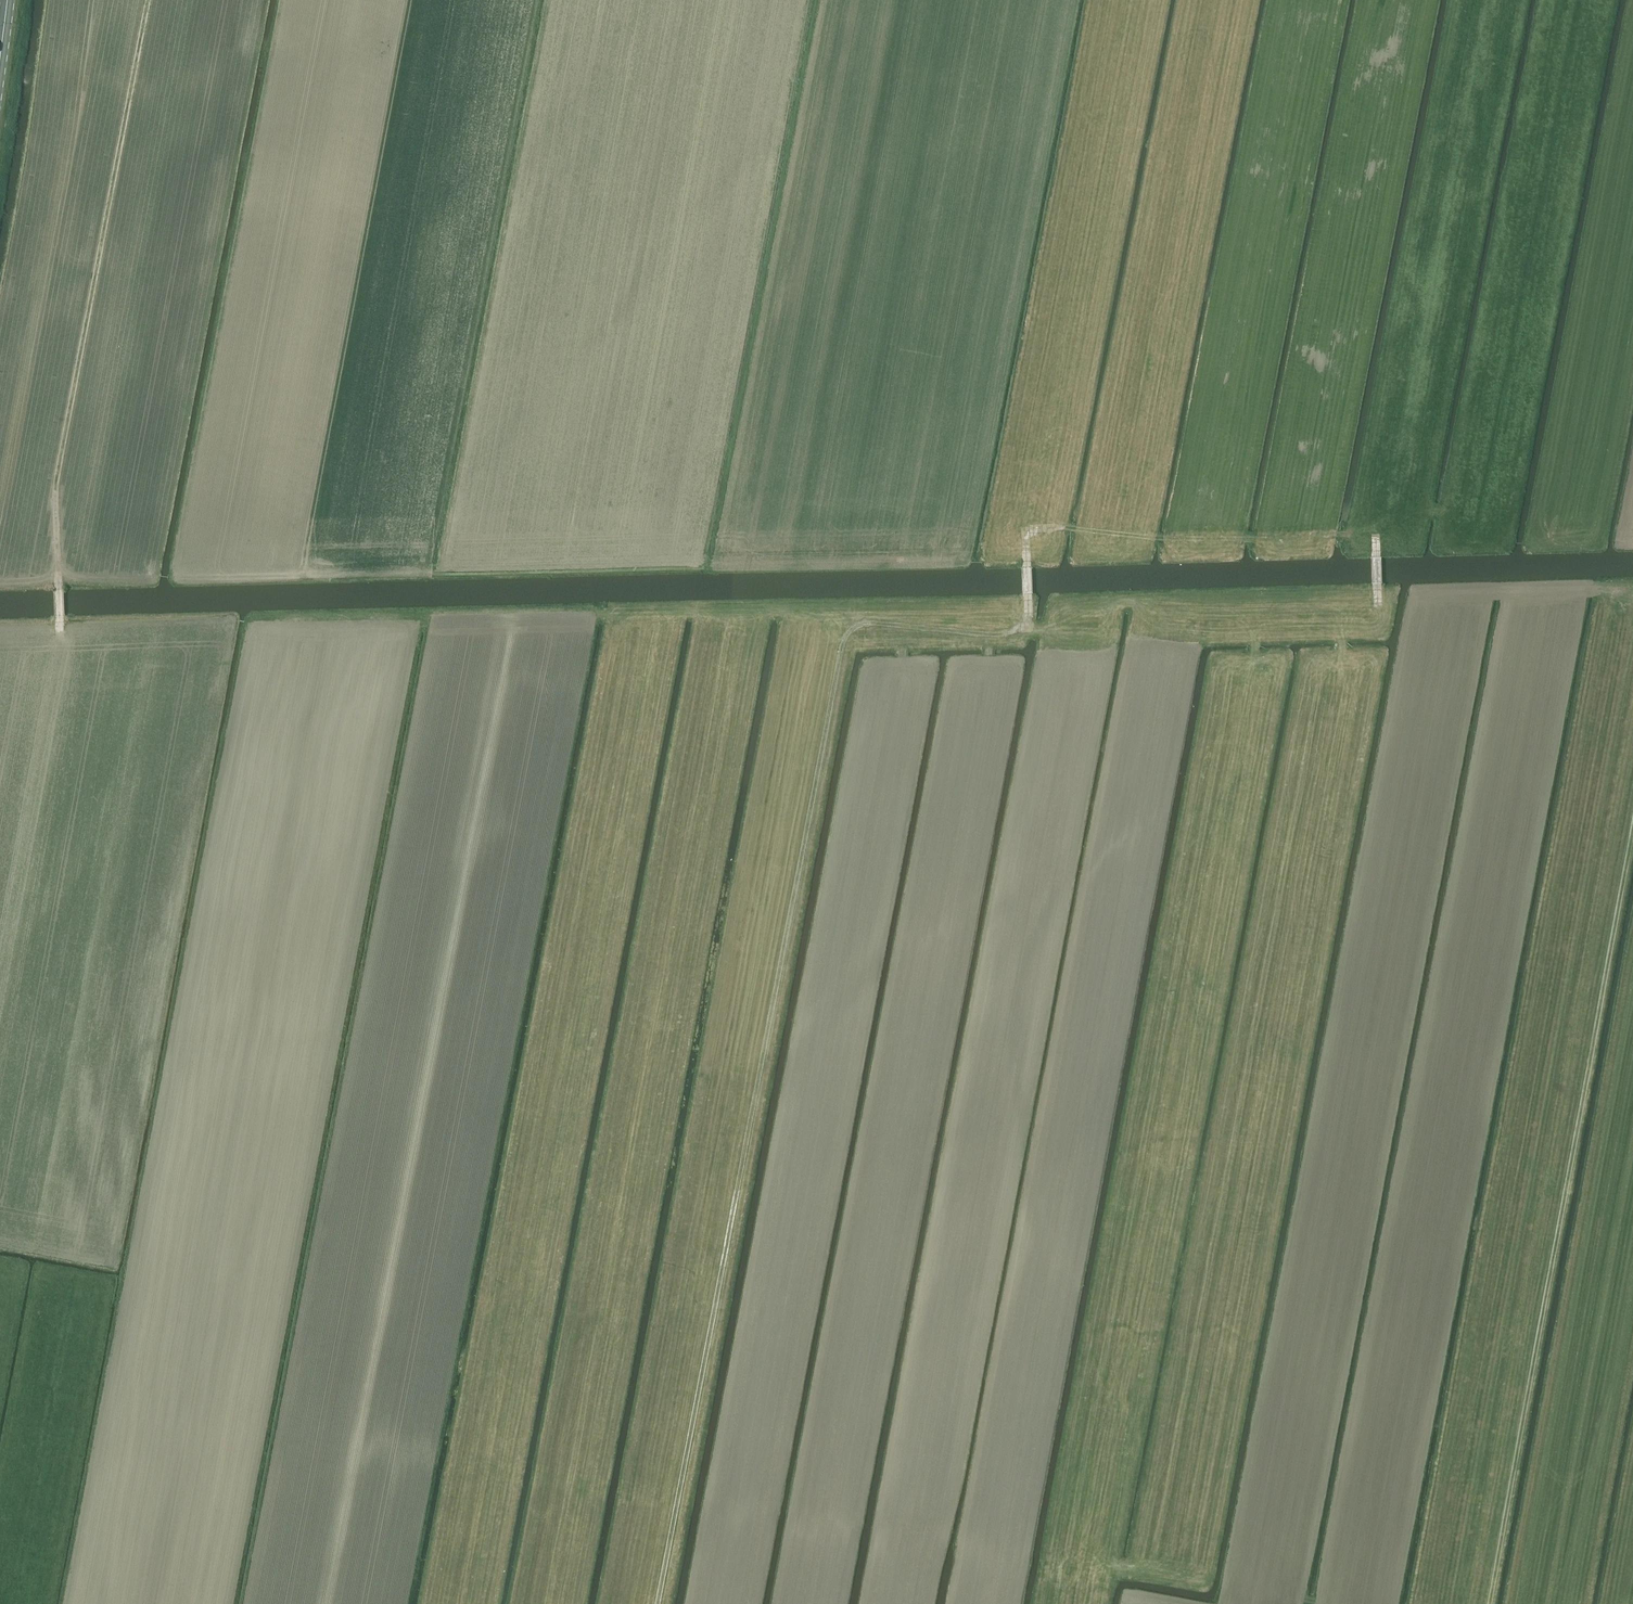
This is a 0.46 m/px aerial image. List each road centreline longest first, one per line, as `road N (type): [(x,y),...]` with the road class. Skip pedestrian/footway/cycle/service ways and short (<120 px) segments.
road 1 (track): [(658,1603),(845,639),(857,624),(872,623),(991,634),(1020,627),(1028,618),(1026,538),(1037,529),(1321,536)]
road 2 (track): [(1491,1603),(1632,824)]

